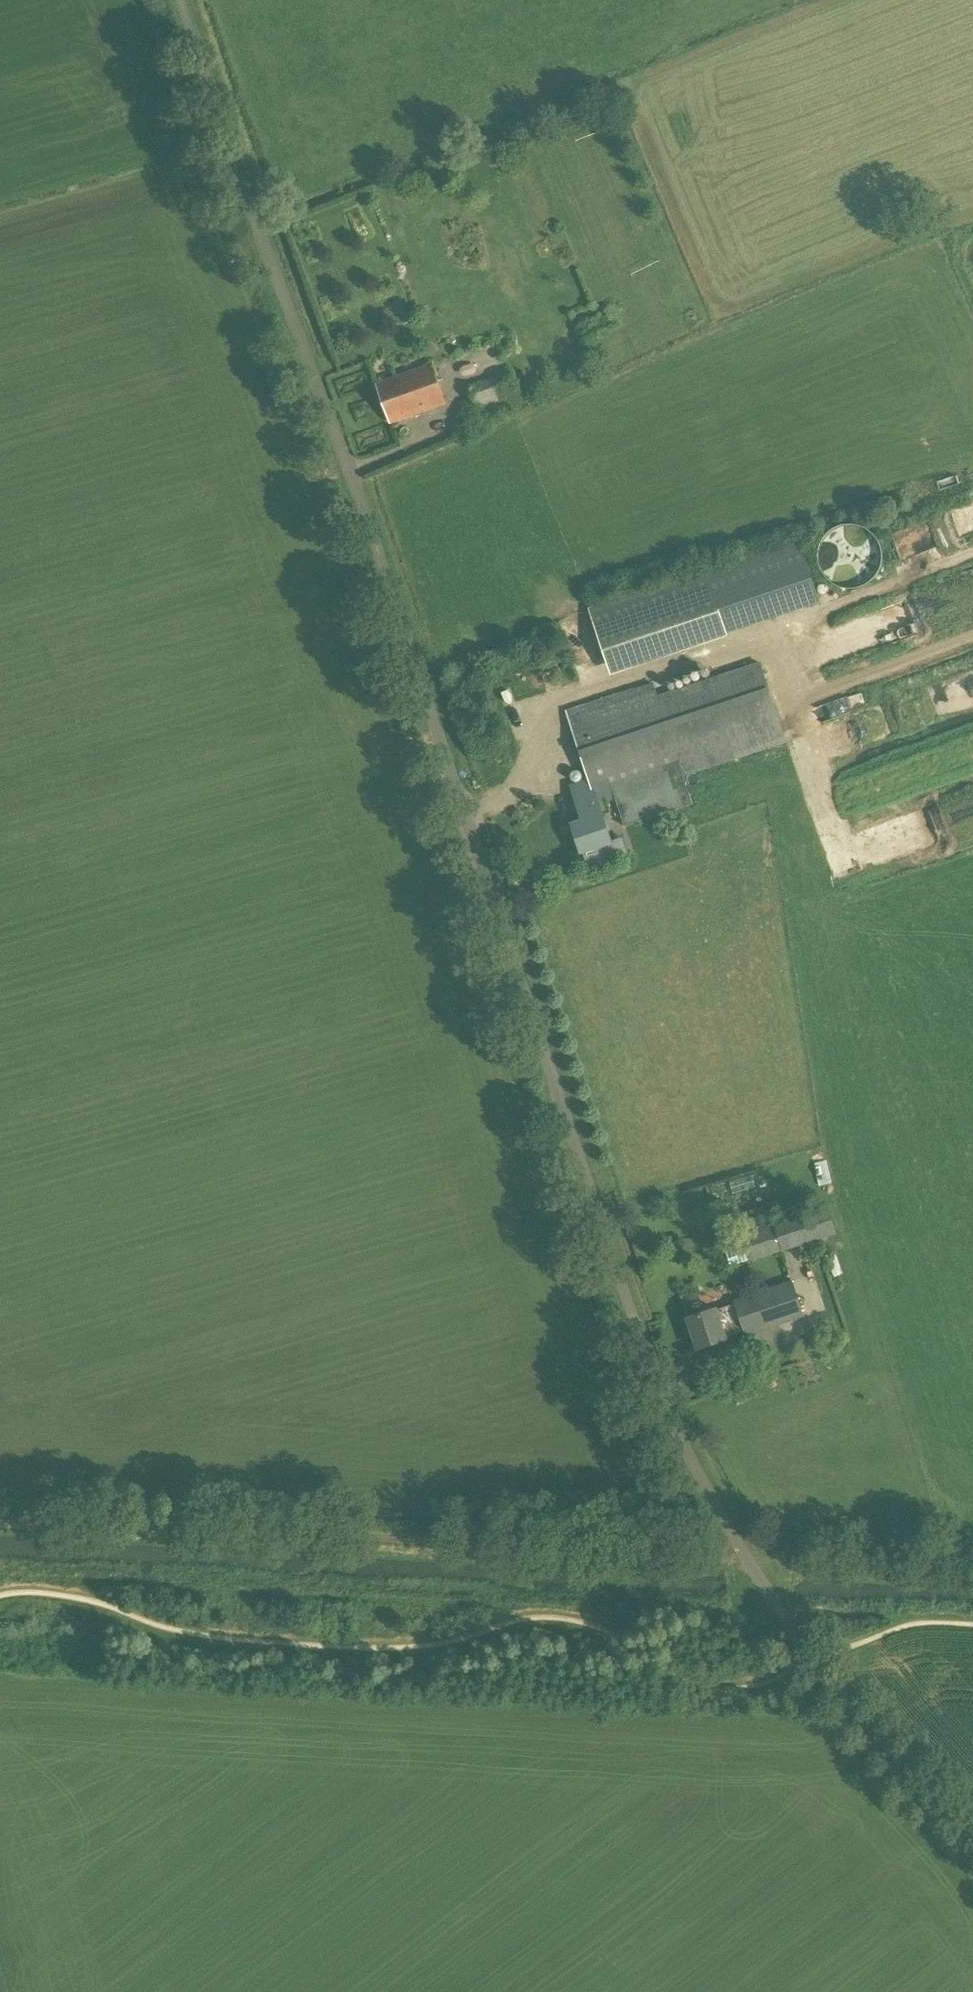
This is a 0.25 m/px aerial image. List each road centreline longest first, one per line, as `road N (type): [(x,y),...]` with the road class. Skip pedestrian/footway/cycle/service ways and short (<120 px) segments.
road 1 (unclassified): [(972,1839),(819,1656),(680,1418),(196,0)]
road 2 (track): [(0,1524),(972,1577)]

